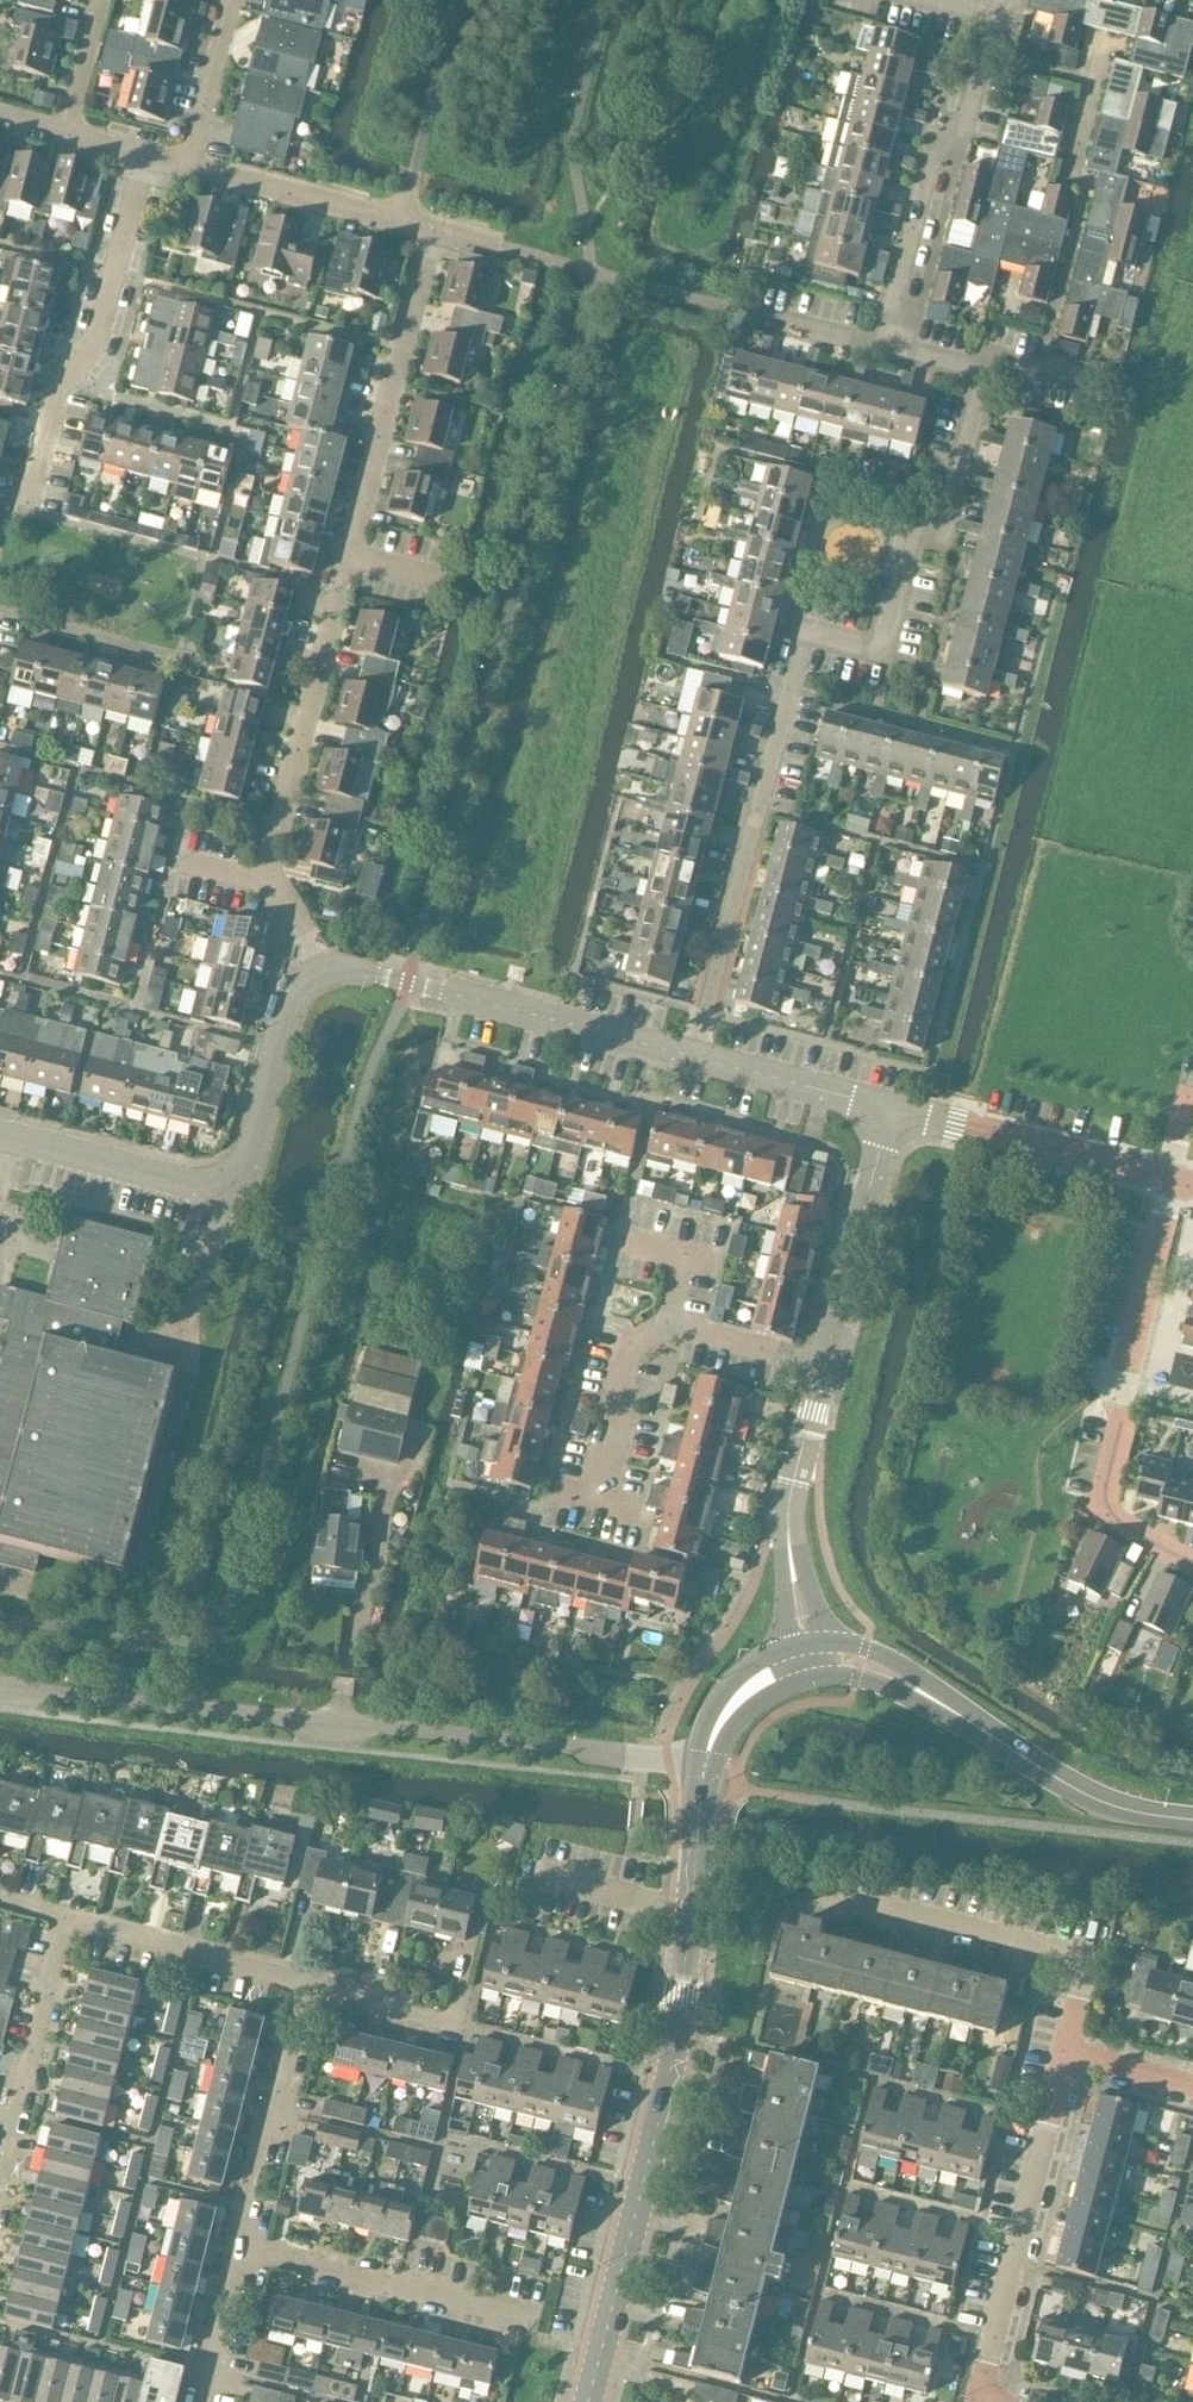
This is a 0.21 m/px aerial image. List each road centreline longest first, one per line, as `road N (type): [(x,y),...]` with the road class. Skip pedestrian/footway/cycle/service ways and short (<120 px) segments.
road 1 (residential): [(695,1057),(807,634),(880,651),(912,537),(944,529),(987,366)]
road 2 (residential): [(326,971),(266,881),(435,229)]
road 3 (residential): [(0,1688),(704,1766)]
road 4 (tertiary): [(586,2401),(668,2076),(704,1766)]
road 5 (residential): [(326,971),(292,1002),(243,1175),(211,1192),(8,1140)]
road 6 (residential): [(1192,1565),(1101,1511),(1120,1390),(1170,1183)]
road 7 (tertiary): [(1192,1818),(1100,1803),(905,1680),(860,1664),(808,1661)]
road 8 (residential): [(1062,2053),(1085,1965),(788,1889)]
road 9 (residential): [(695,1057),(376,975),(326,971)]
road 10 (residential): [(29,513),(55,405),(93,348),(145,158)]
road 11 (residential): [(973,2398),(1062,2053)]
road 12 (residential): [(888,342),(938,153),(966,124),(984,56),(1009,19)]
road 13 (residential): [(808,1661),(786,1510),(823,1368)]
road 14 (residential): [(522,2314),(239,2244)]
road 15 (residential): [(1170,1183),(888,1110)]
road 16 (residential): [(239,2244),(304,1985)]
road 17 (residential): [(823,1368),(888,1110)]
road 18 (residential): [(0,2169),(65,1921)]
road 19 (residential): [(65,1921),(304,1985)]
road 20 (residential): [(400,220),(457,0)]
road 21 (residential): [(188,167),(400,220)]
road 22 (residential): [(888,1110),(695,1057)]
road 23 (residential): [(594,1495),(629,1346),(668,1327)]
road 24 (residential): [(188,167),(231,0)]
road 25 (residential): [(304,1985),(468,2028)]
road 26 (residential): [(198,2401),(239,2244)]
road 27 (residential): [(668,1327),(823,1368)]
road 28 (tertiary): [(704,1766),(711,1739),(742,1695),(808,1661)]
road 29 (residential): [(748,307),(888,342)]
road 30 (residential): [(99,0),(62,136)]
road 31 (residential): [(621,1241),(686,1257),(668,1327)]
road 32 (residential): [(1062,2053),(1192,2087)]
road 33 (residential): [(987,366),(1105,385)]

